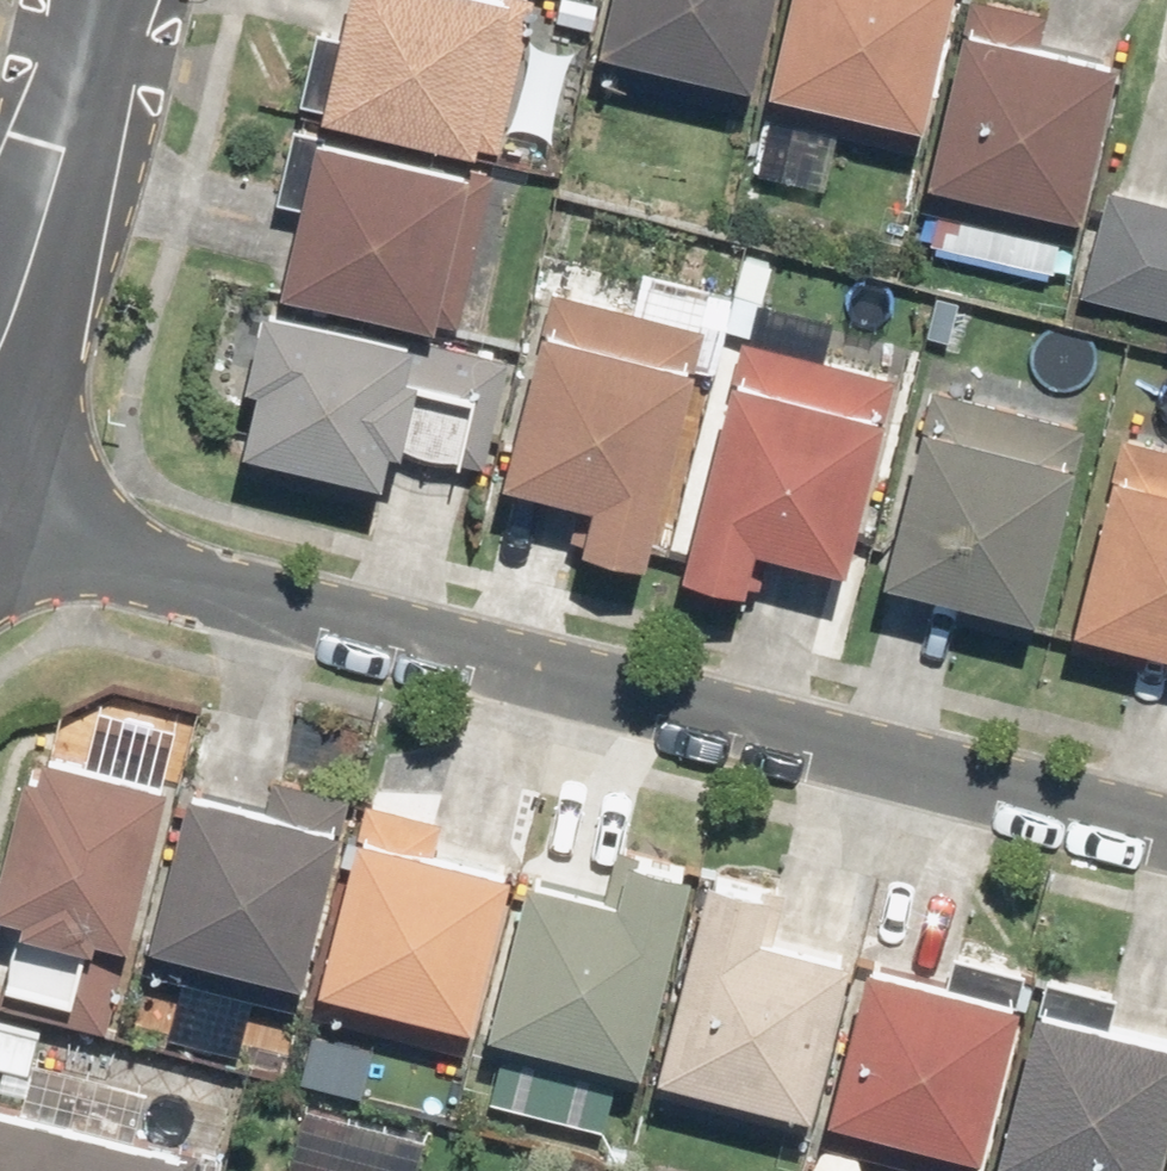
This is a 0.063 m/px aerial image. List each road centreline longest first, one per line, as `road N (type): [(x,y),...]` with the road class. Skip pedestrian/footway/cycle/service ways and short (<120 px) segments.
road 1 (residential): [(0,534),(1166,830)]
road 2 (residential): [(103,0),(44,233),(0,331)]

